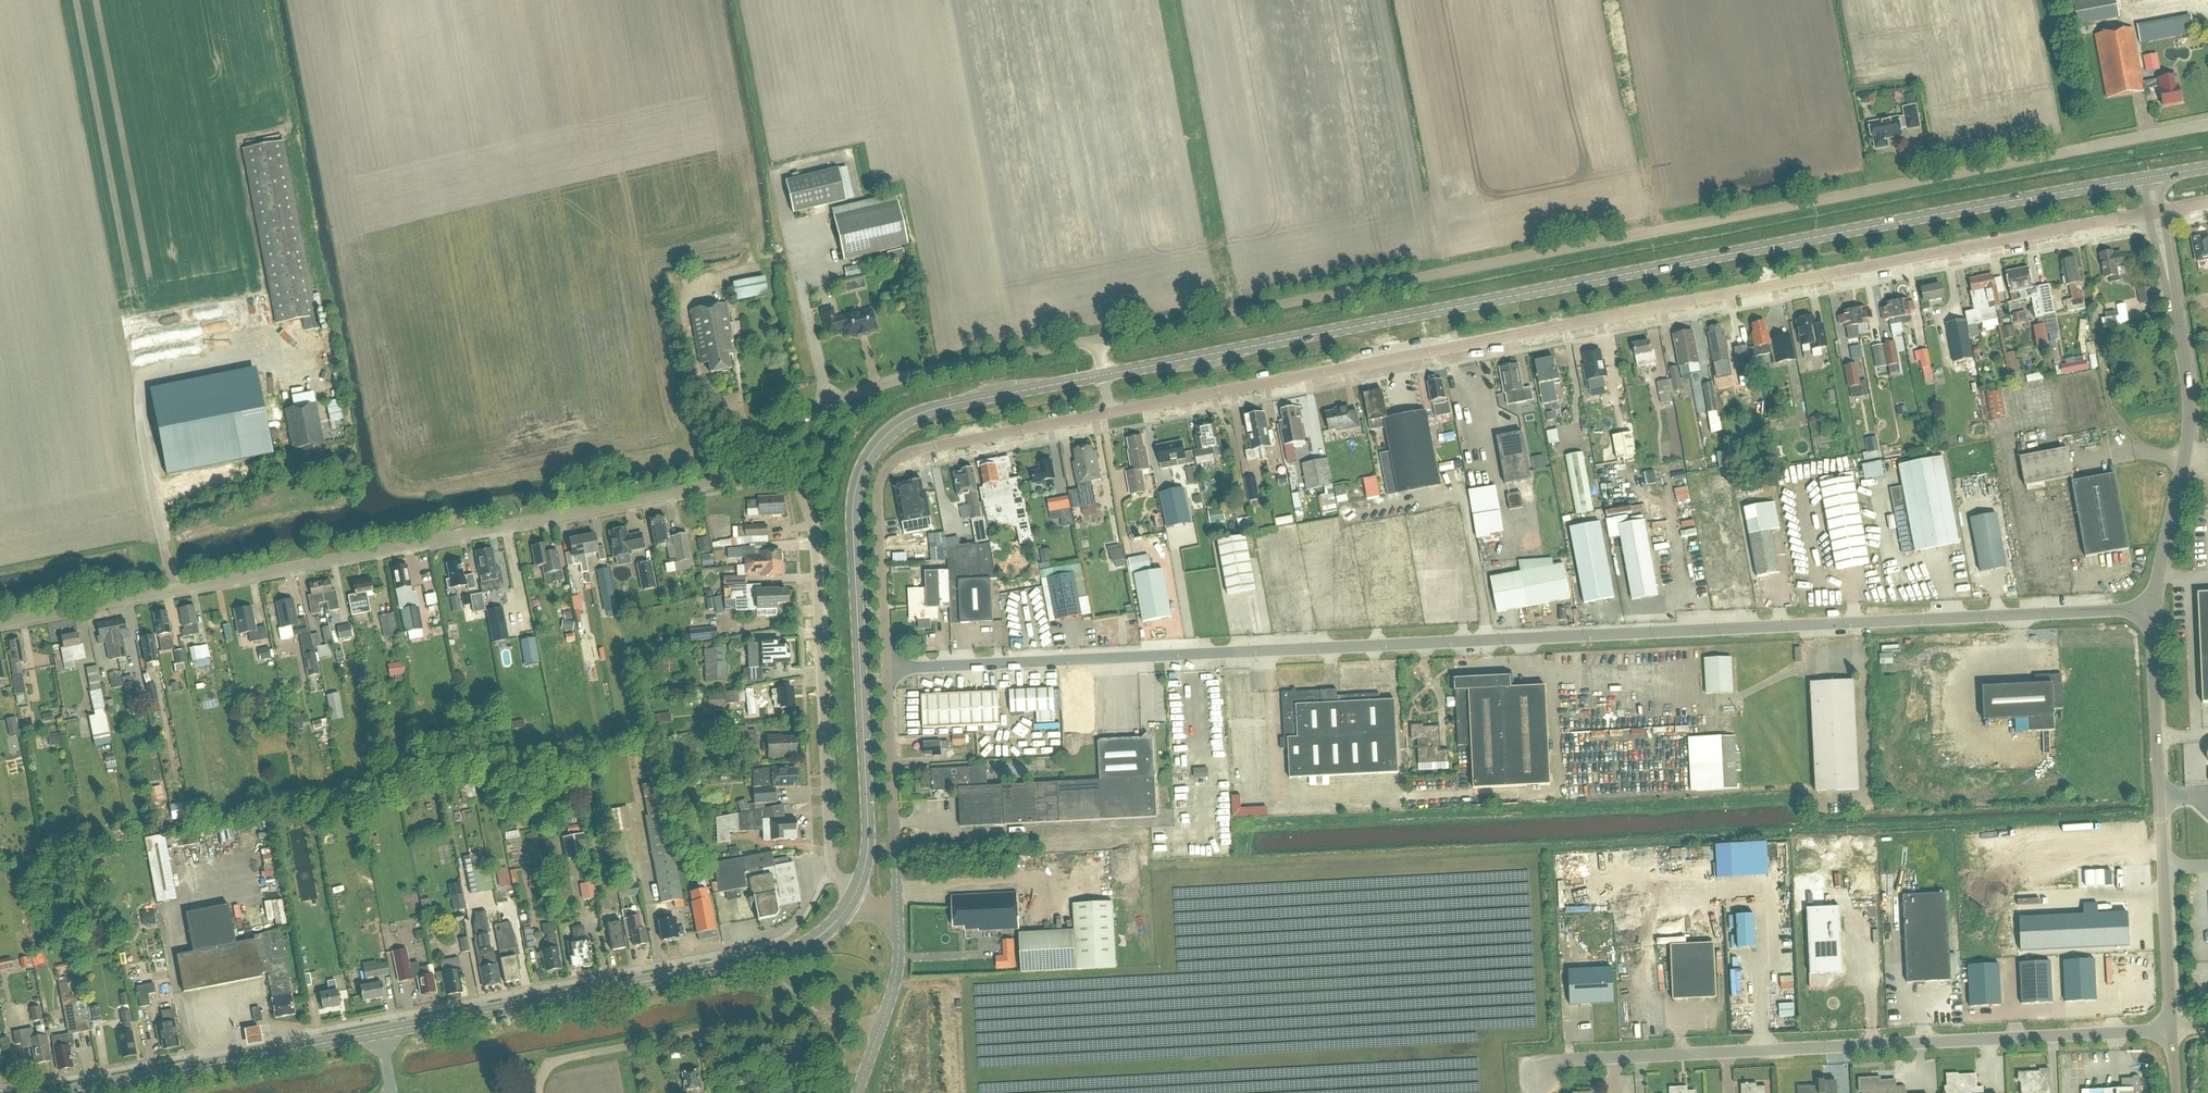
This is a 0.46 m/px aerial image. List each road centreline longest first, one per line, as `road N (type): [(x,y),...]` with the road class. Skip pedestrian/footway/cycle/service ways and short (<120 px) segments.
road 1 (unclassified): [(886,669),(2150,613)]
road 2 (unclassified): [(1096,341),(2207,125)]
road 3 (residential): [(1110,413),(2148,214)]
road 4 (secondary): [(1103,376),(2140,180)]
road 5 (secondary): [(69,1092),(775,957),(808,945),(855,896)]
road 6 (unclassified): [(0,623),(677,493),(712,482),(771,445)]
road 7 (secondary): [(855,896),(869,850),(853,522),(864,465),(904,422),(935,410),(1103,376)]
road 8 (unclassified): [(1544,1064),(2172,1031)]
road 9 (unclassified): [(832,866),(813,535),(797,486),(771,445)]
road 10 (unclassified): [(2172,1031),(2150,613)]
road 11 (unclassified): [(539,1092),(553,1061),(621,1047),(826,1014),(879,1030)]
road 12 (unclassified): [(771,445),(814,413),(900,380),(1096,341)]
road 13 (unclassified): [(2150,613),(2188,417),(2167,275)]
road 14 (residential): [(879,487),(887,467),(927,448),(1110,413)]
road 15 (unclassified): [(898,913),(886,669)]
road 16 (unclassified): [(886,669),(879,487)]

